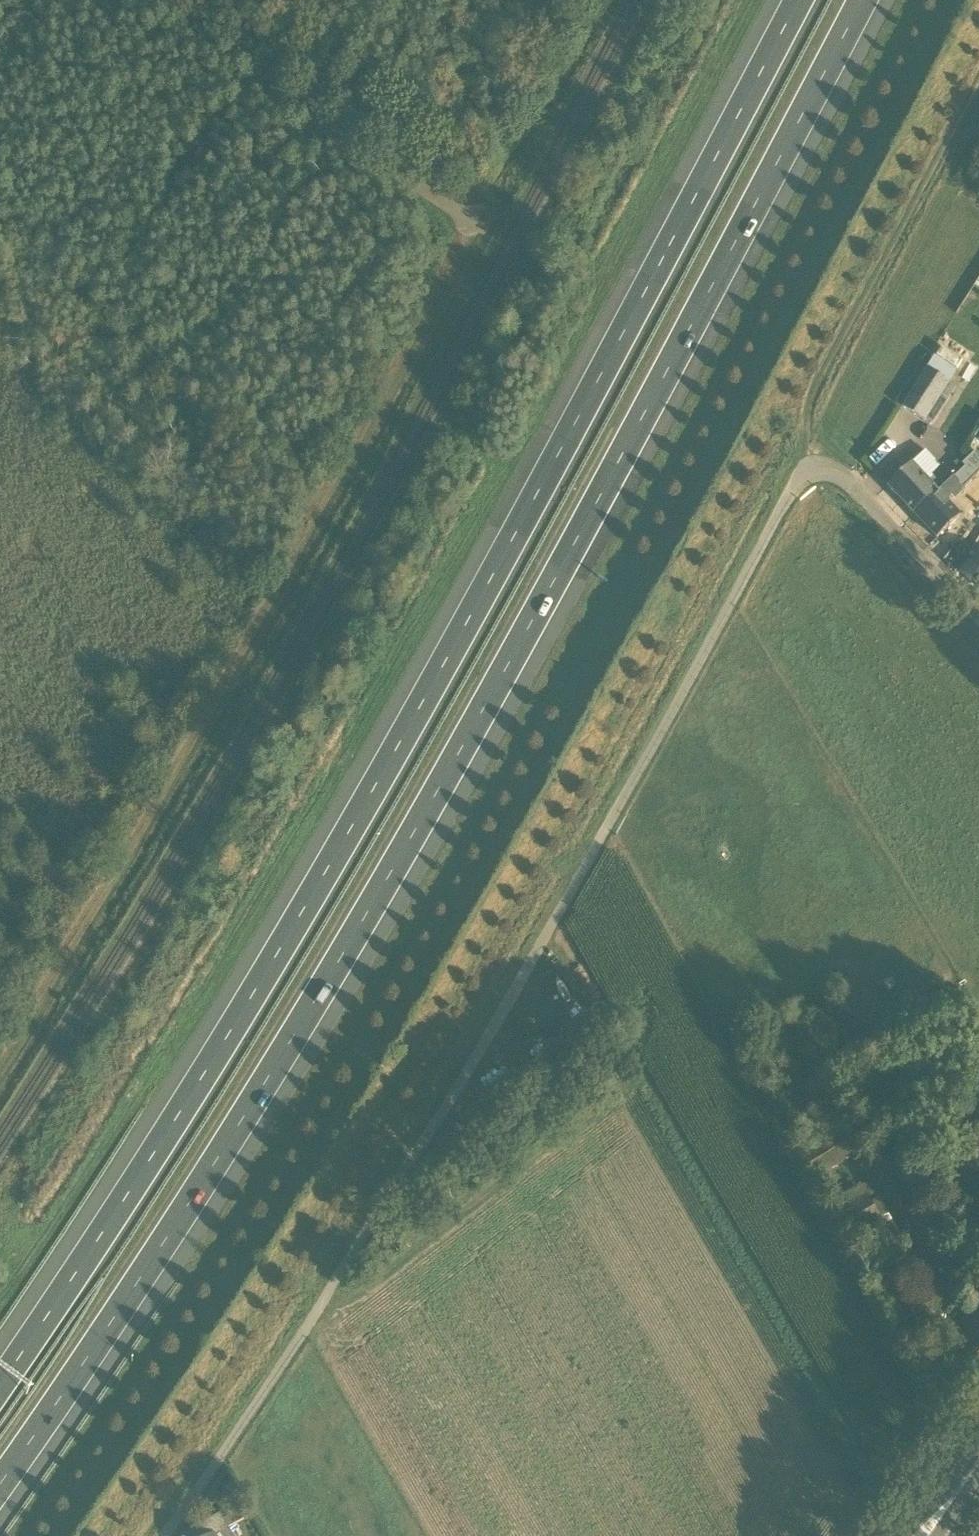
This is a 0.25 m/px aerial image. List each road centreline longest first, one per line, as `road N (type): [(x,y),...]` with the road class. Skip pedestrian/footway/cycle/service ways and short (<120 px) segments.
road 1 (motorway): [(0,1485),(256,1097),(451,769),(861,0)]
road 2 (motorway): [(797,0),(400,741),(207,1068),(0,1383)]
road 3 (track): [(166,1535),(354,1258),(591,858),(796,485),(813,471),(828,472)]
road 4 (track): [(0,1072),(237,676),(442,288),(463,217),(453,208)]
road 5 (unclassified): [(453,208),(332,133),(191,0)]
road 6 (unclassified): [(978,611),(864,489),(828,472)]

